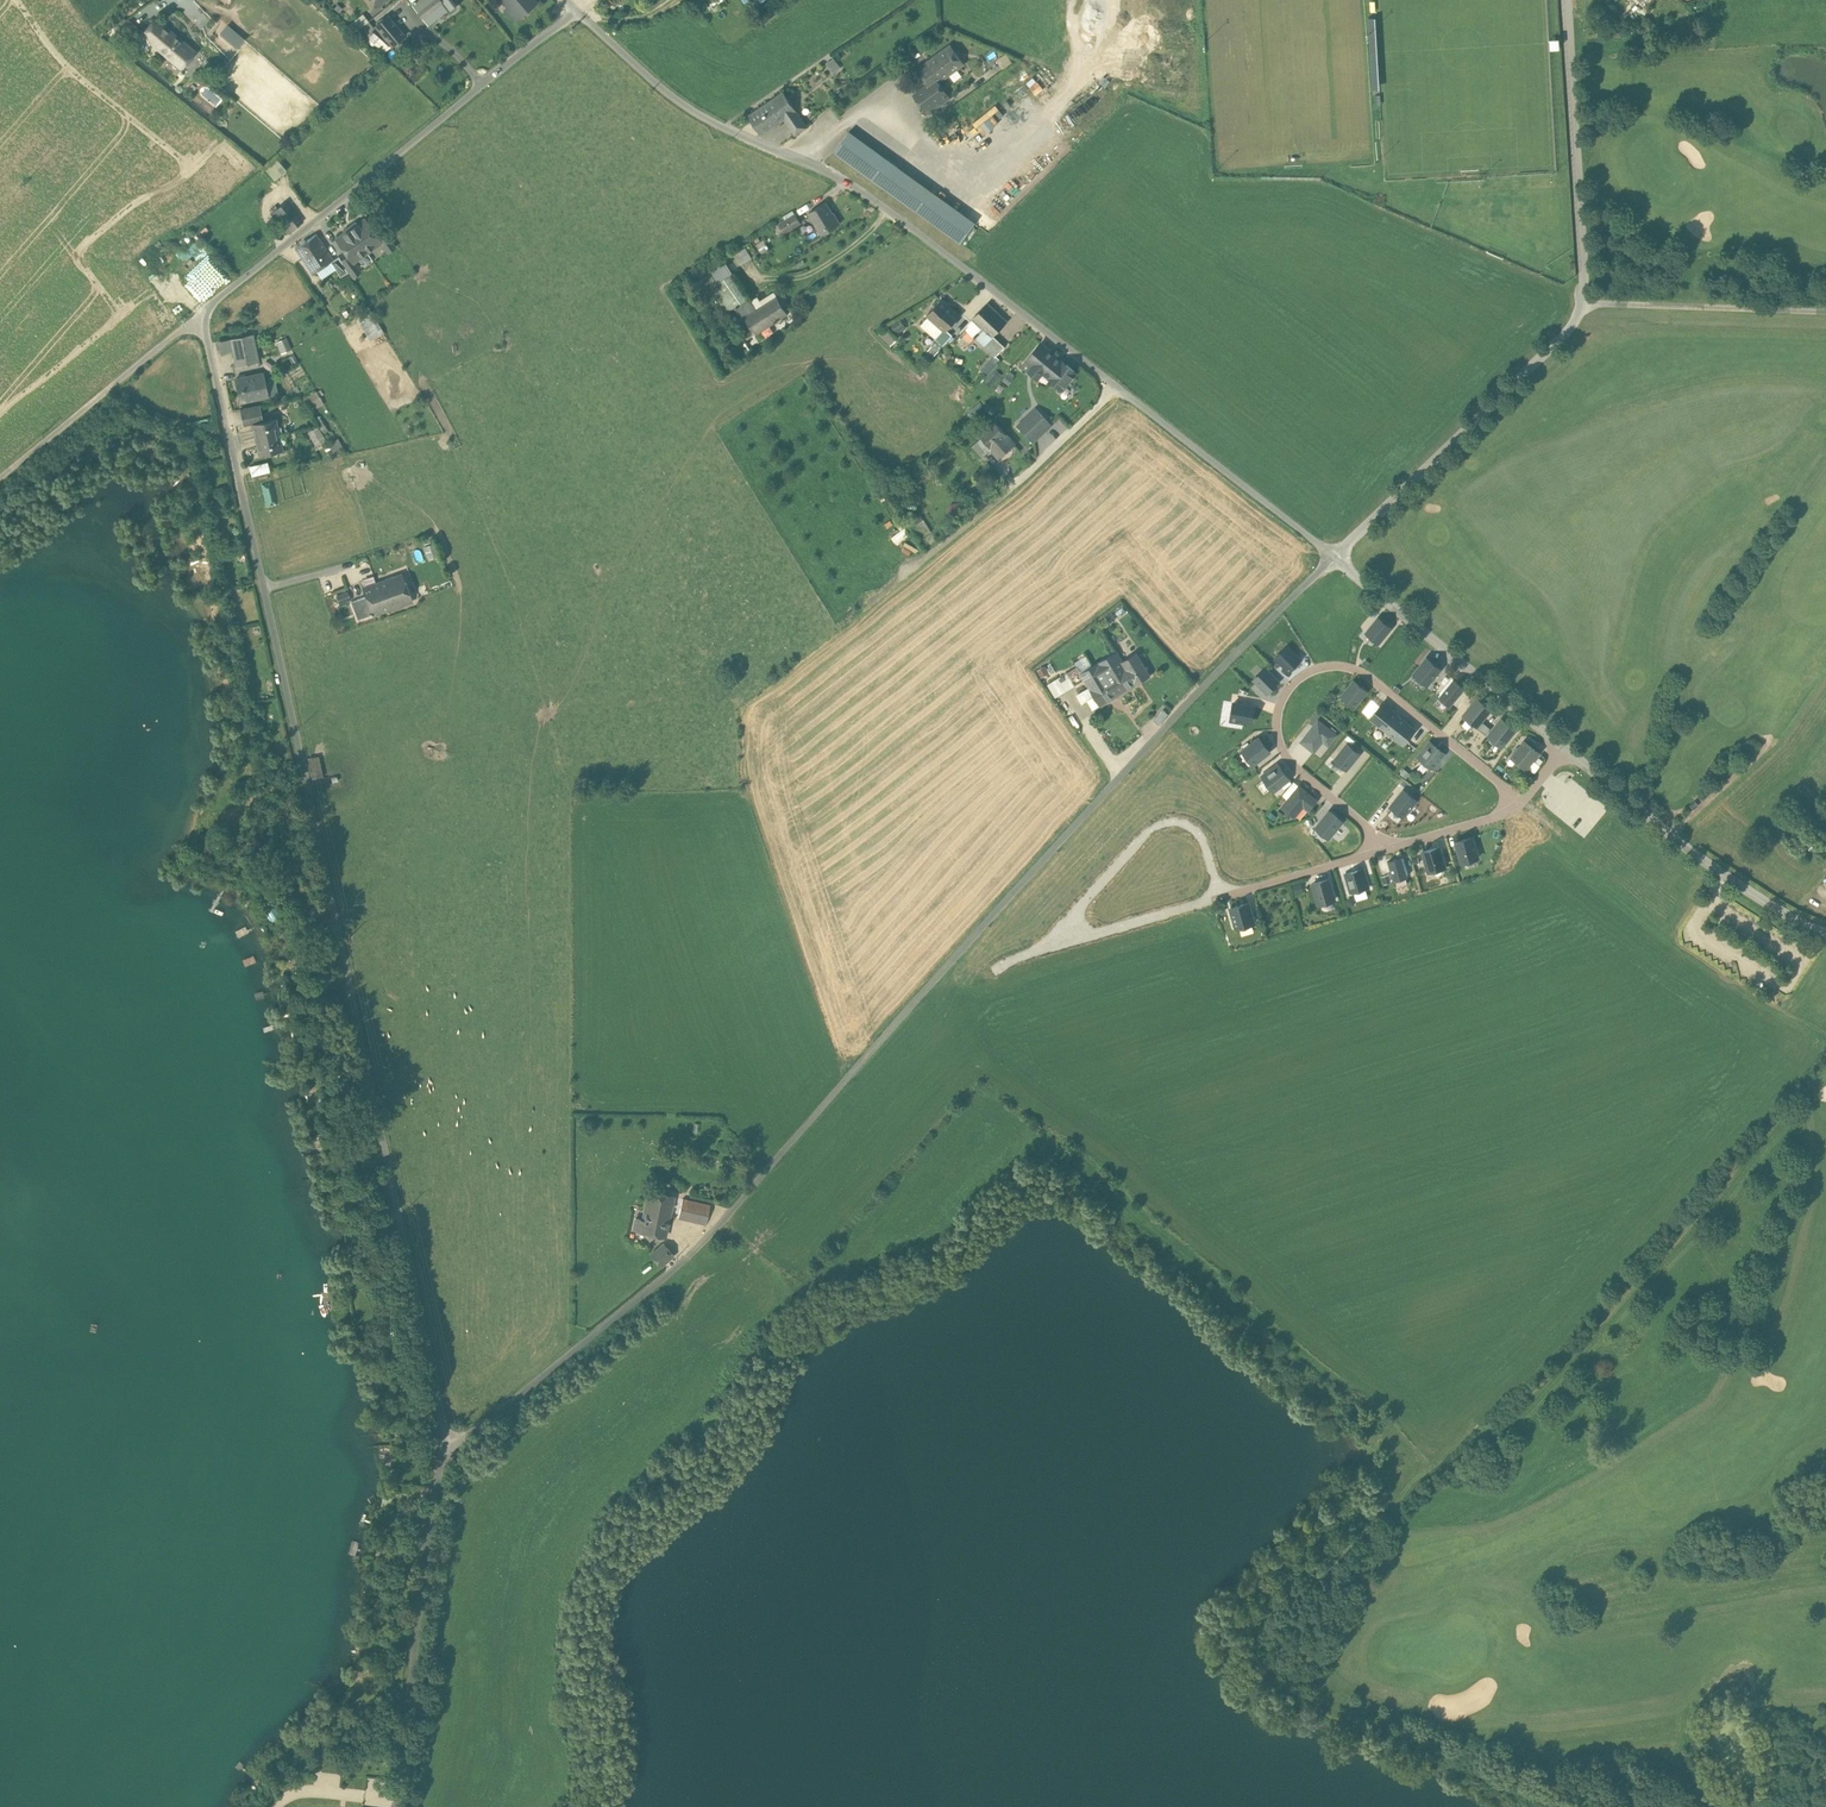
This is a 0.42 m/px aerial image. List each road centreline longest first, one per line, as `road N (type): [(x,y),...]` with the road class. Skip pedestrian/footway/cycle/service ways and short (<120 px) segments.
road 1 (unclassified): [(441,1442),(443,1419),(202,311),(576,10)]
road 2 (unclassified): [(441,1442),(462,1437),(720,1222),(1207,680),(1334,557)]
road 3 (residential): [(1088,364),(844,179),(723,128),(665,91),(576,10)]
road 4 (residential): [(1522,801),(1364,673),(1319,667),(1287,691),(1278,718),(1283,750),(1391,847)]
road 5 (unclassified): [(394,1806),(441,1442)]
road 6 (unclassified): [(1334,557),(1573,327),(1585,305)]
road 7 (unclassified): [(1825,934),(1729,877),(1566,751)]
road 8 (unclassified): [(1334,557),(1088,364)]
road 9 (unclassified): [(1585,305),(1566,0)]
road 10 (unclassified): [(1566,751),(1334,557)]
road 11 (unclassified): [(1825,312),(1585,305)]
road 12 (residential): [(1218,897),(1391,847)]
road 13 (residential): [(1391,847),(1522,801)]

